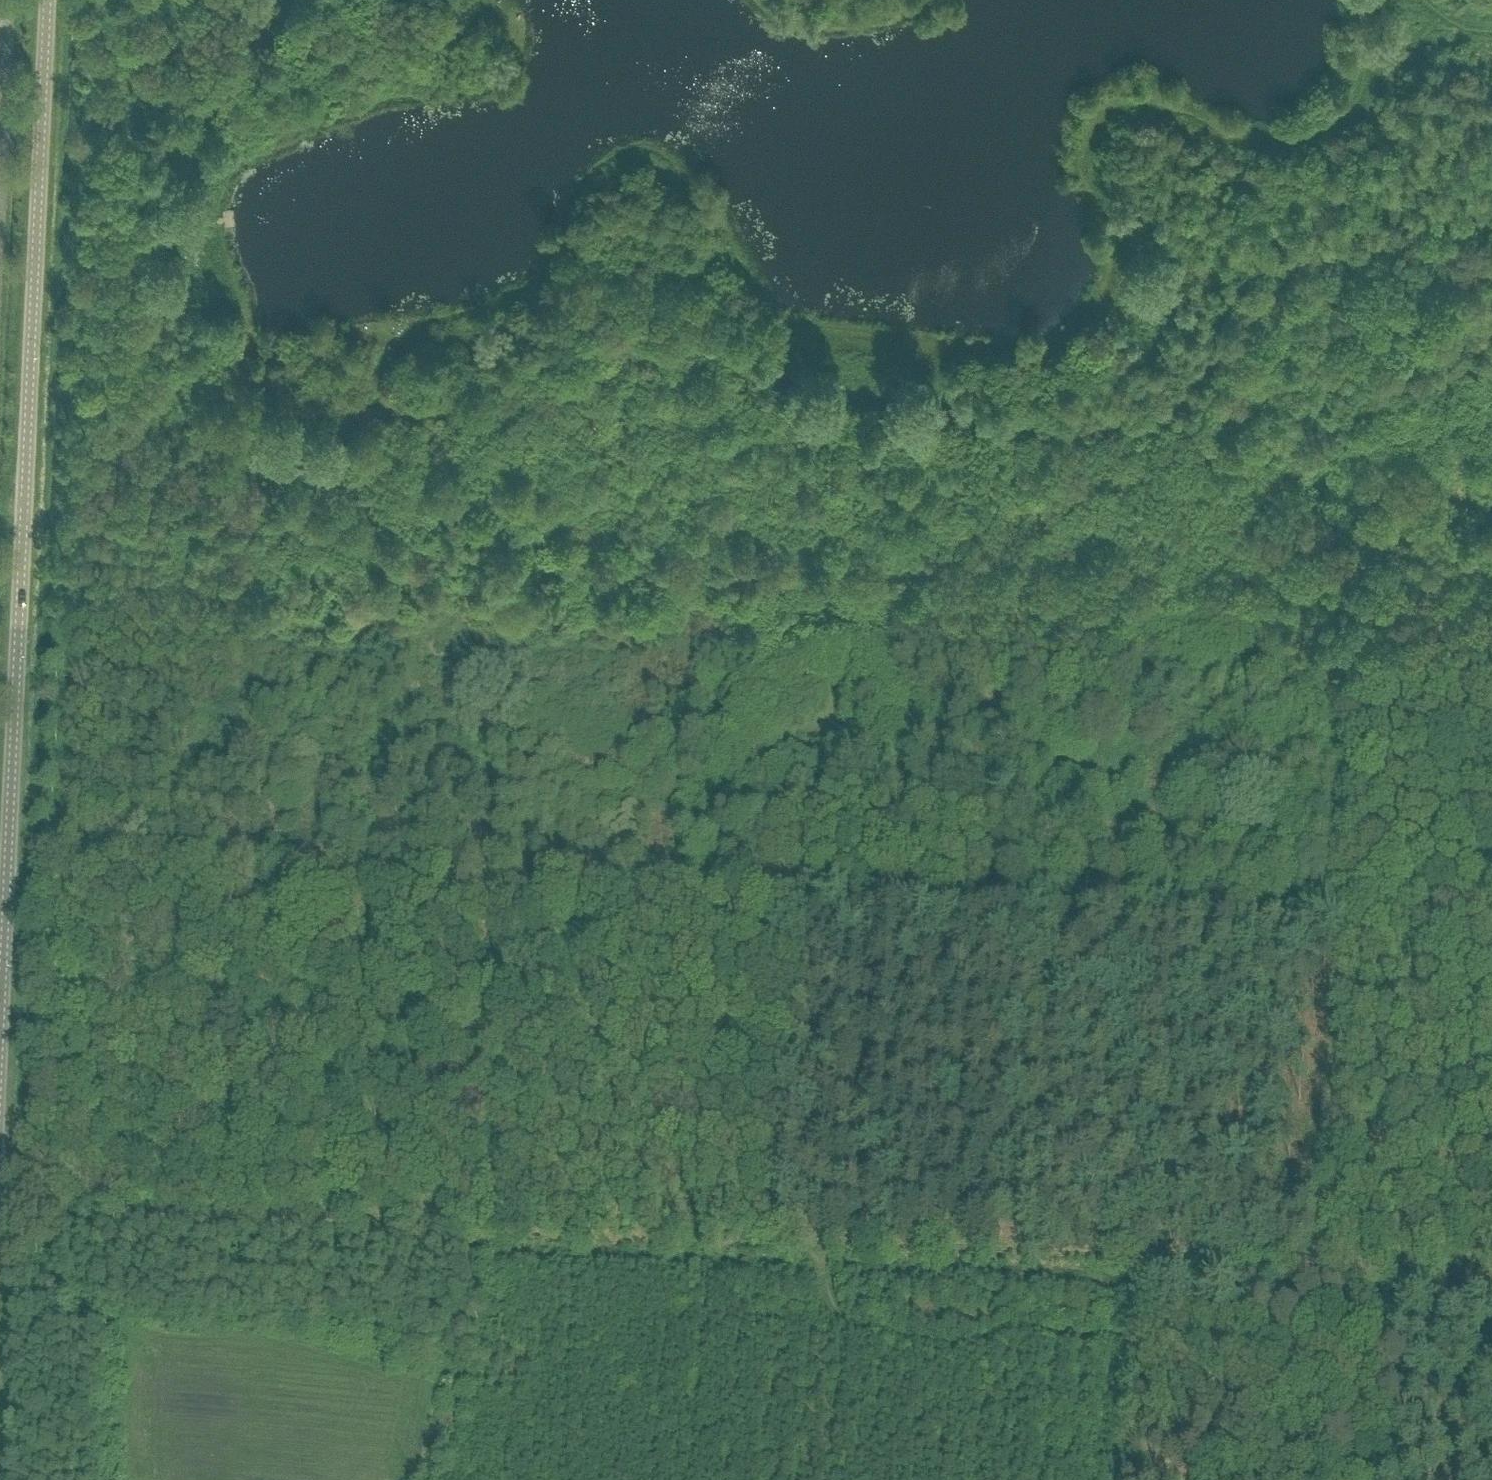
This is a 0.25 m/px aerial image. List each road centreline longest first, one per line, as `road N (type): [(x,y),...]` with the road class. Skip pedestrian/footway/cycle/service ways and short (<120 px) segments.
road 1 (unclassified): [(0,1022),(46,0)]

